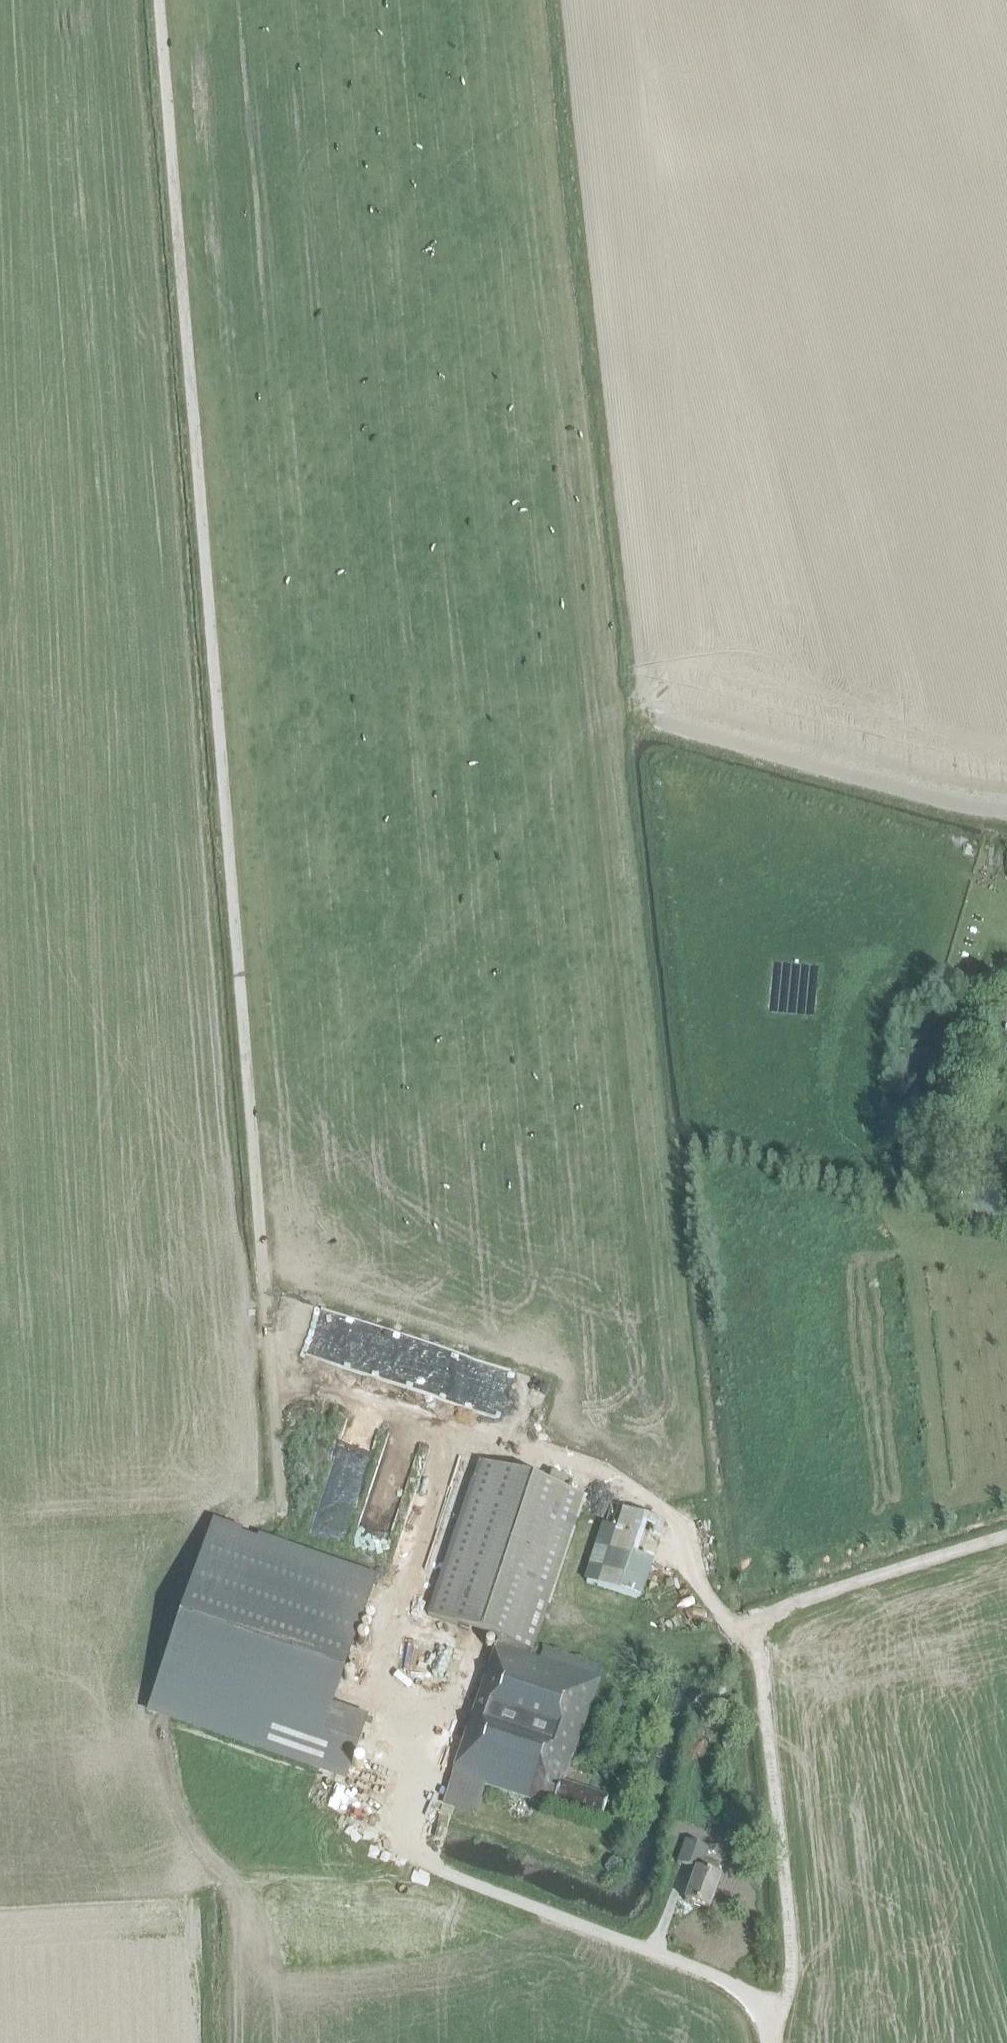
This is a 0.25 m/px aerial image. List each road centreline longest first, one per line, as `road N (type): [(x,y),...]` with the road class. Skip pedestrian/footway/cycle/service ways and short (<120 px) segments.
road 1 (track): [(272,1365),(159,0)]

